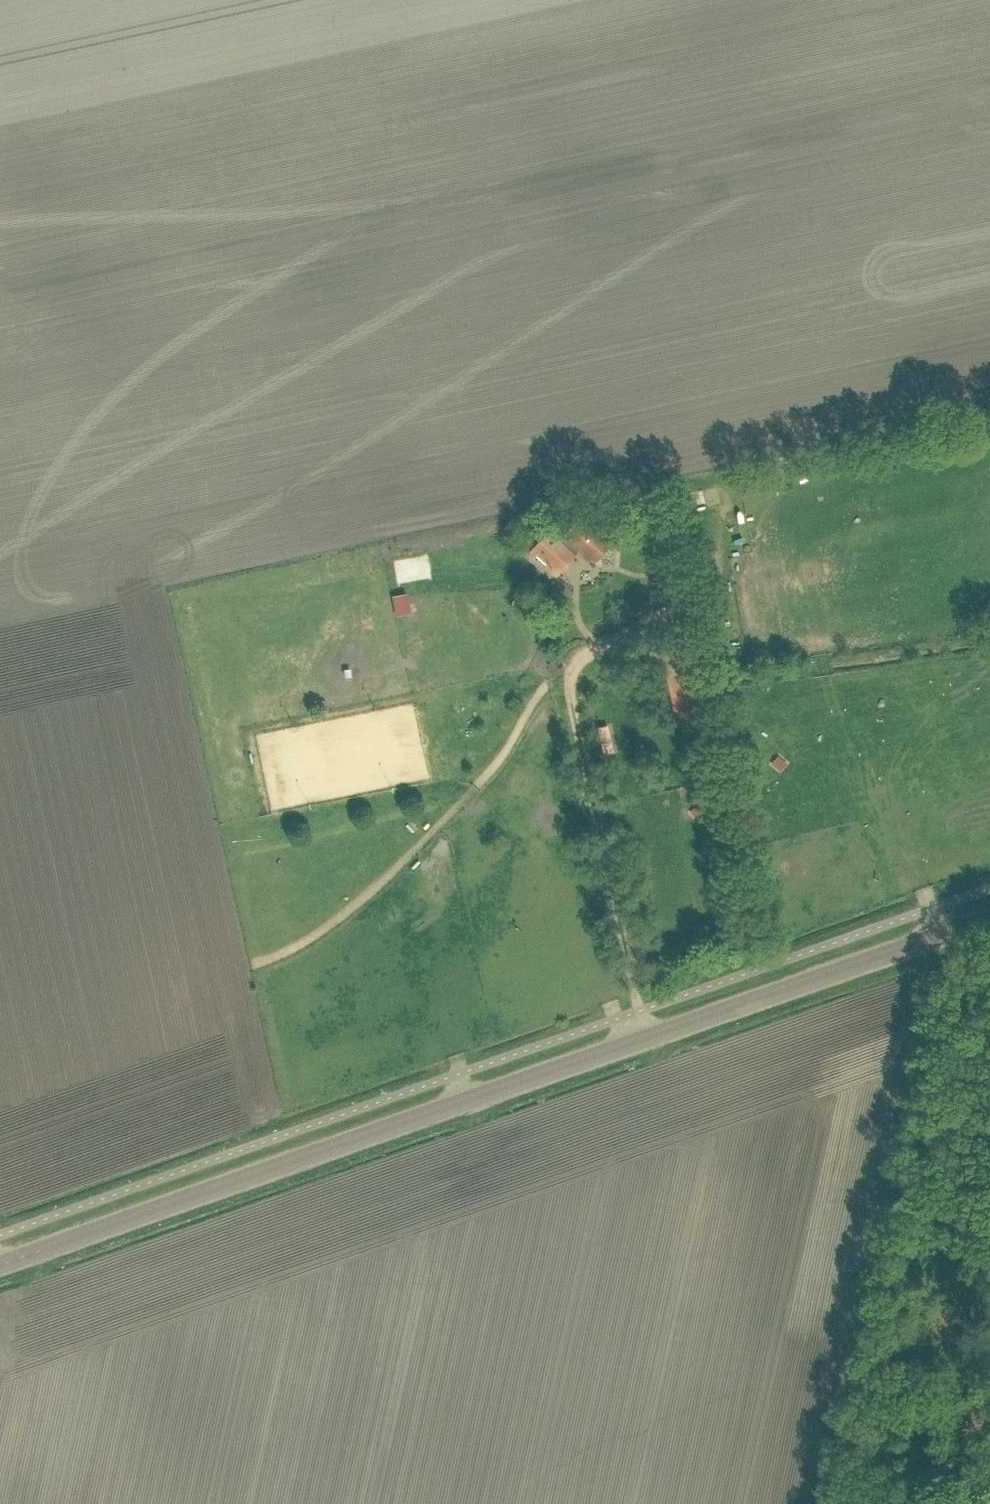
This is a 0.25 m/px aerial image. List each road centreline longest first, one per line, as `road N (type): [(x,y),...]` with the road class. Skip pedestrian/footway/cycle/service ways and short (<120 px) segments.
road 1 (tertiary): [(0,1263),(989,915)]

